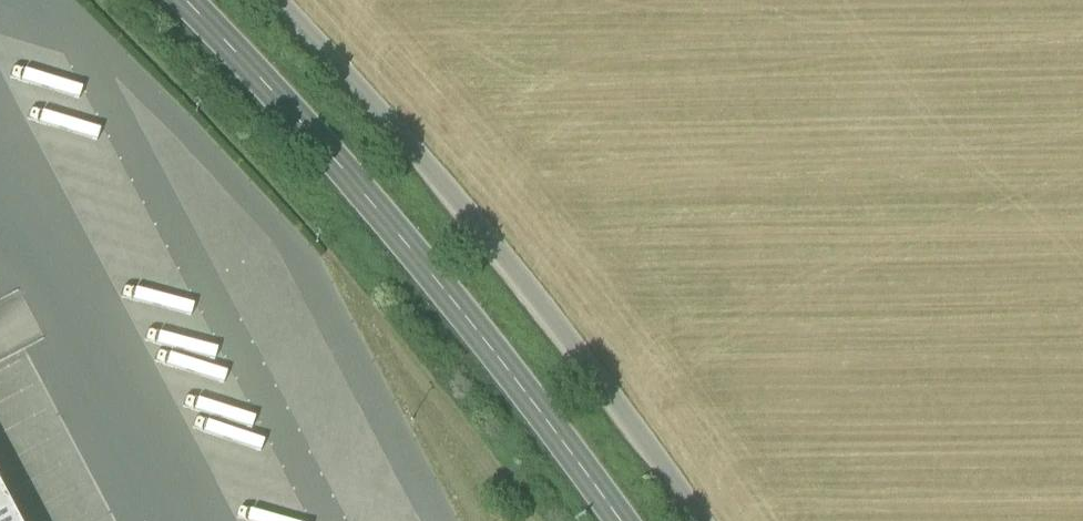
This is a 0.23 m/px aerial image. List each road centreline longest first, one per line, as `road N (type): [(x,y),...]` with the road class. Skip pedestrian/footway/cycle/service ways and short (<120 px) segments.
road 1 (primary): [(618,520),(481,335),(186,0)]
road 2 (unclassified): [(275,0),(492,236),(704,520)]

